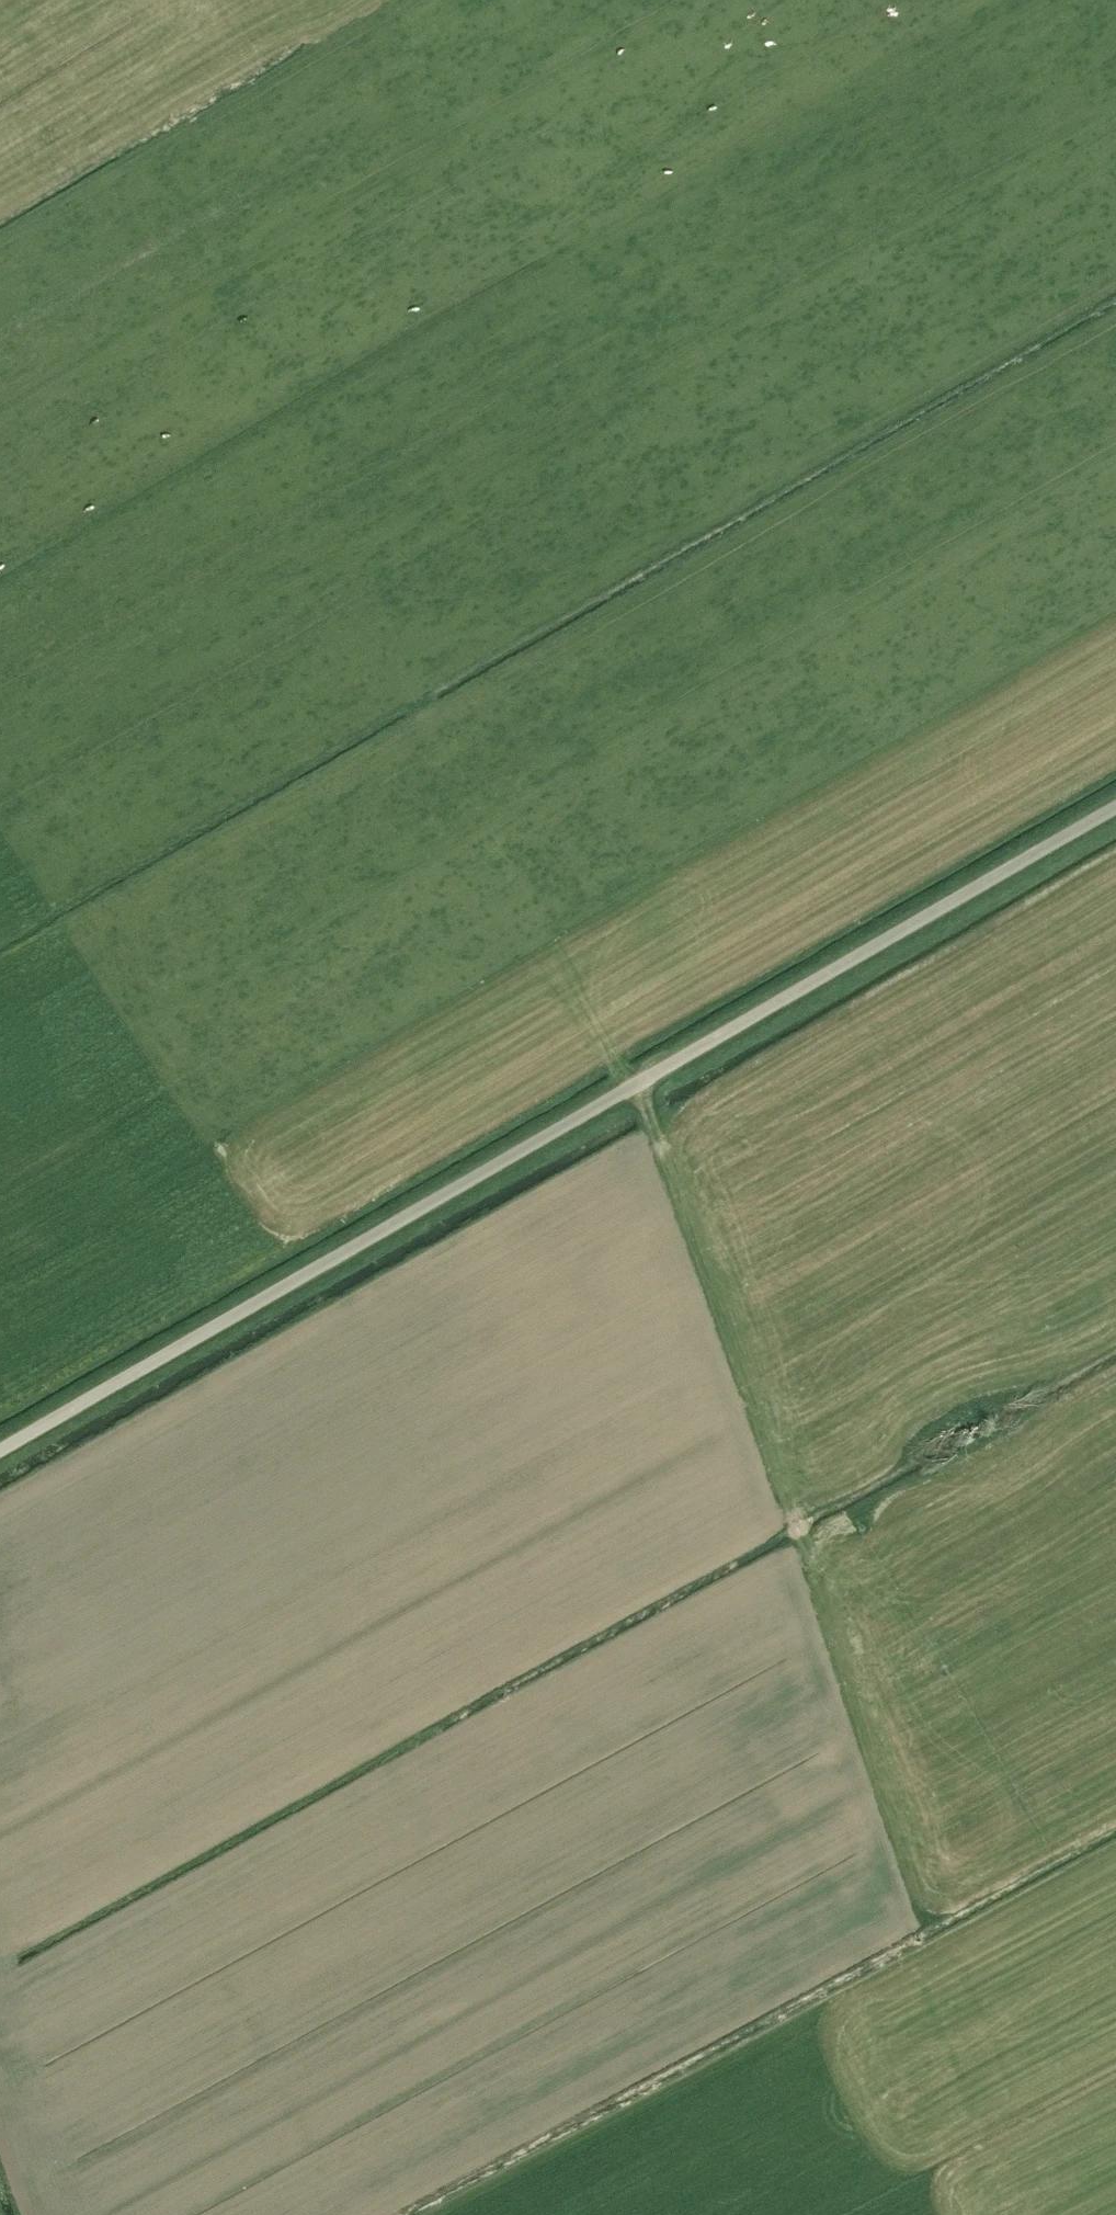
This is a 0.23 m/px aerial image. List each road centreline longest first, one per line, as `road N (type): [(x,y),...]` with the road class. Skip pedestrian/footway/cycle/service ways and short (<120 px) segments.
road 1 (unclassified): [(0,1446),(1115,807)]

